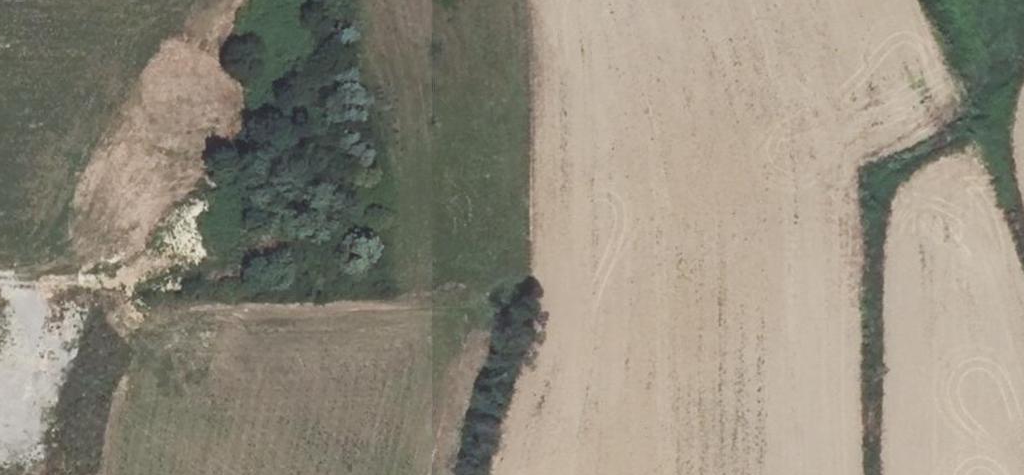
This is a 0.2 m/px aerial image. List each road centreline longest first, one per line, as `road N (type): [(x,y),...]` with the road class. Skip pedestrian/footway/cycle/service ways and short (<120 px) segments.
road 1 (track): [(0,274),(113,280),(205,241)]

